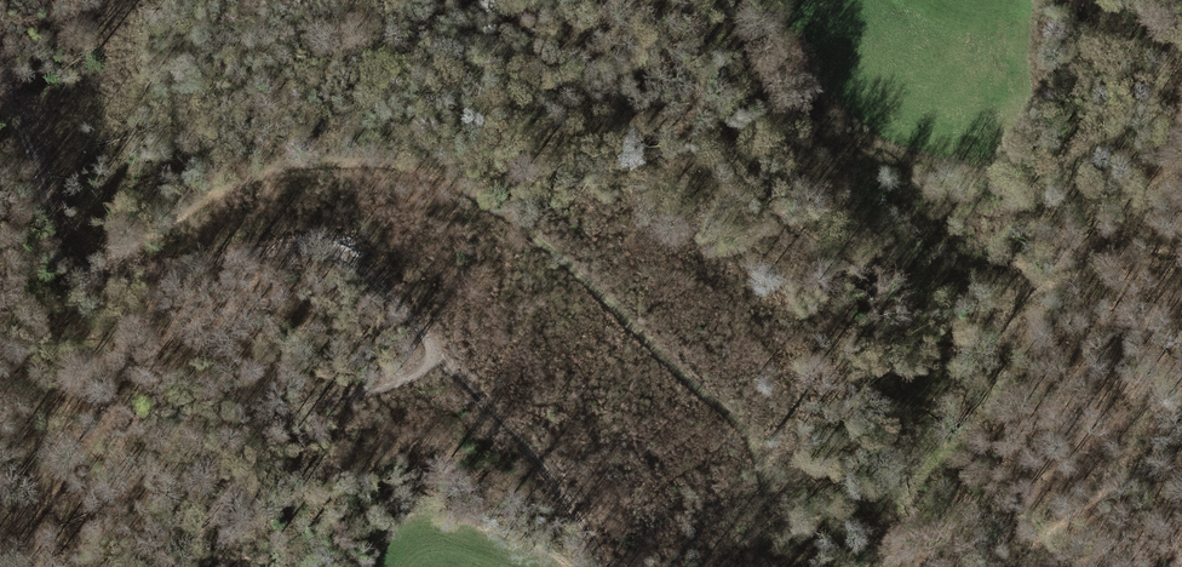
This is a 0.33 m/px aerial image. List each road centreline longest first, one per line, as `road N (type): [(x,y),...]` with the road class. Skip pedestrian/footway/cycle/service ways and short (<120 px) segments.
road 1 (track): [(92,273),(212,195),(284,165),(385,161),(451,181),(556,251),(742,426),(763,470),(766,566)]
road 2 (track): [(0,76),(78,262),(109,277),(289,245),(340,252),(536,462),(605,566)]
road 3 (track): [(1181,247),(1118,251),(1005,307),(976,306),(959,291),(1088,151),(1181,65)]
road 4 (track): [(1014,566),(1120,478),(1181,450)]

